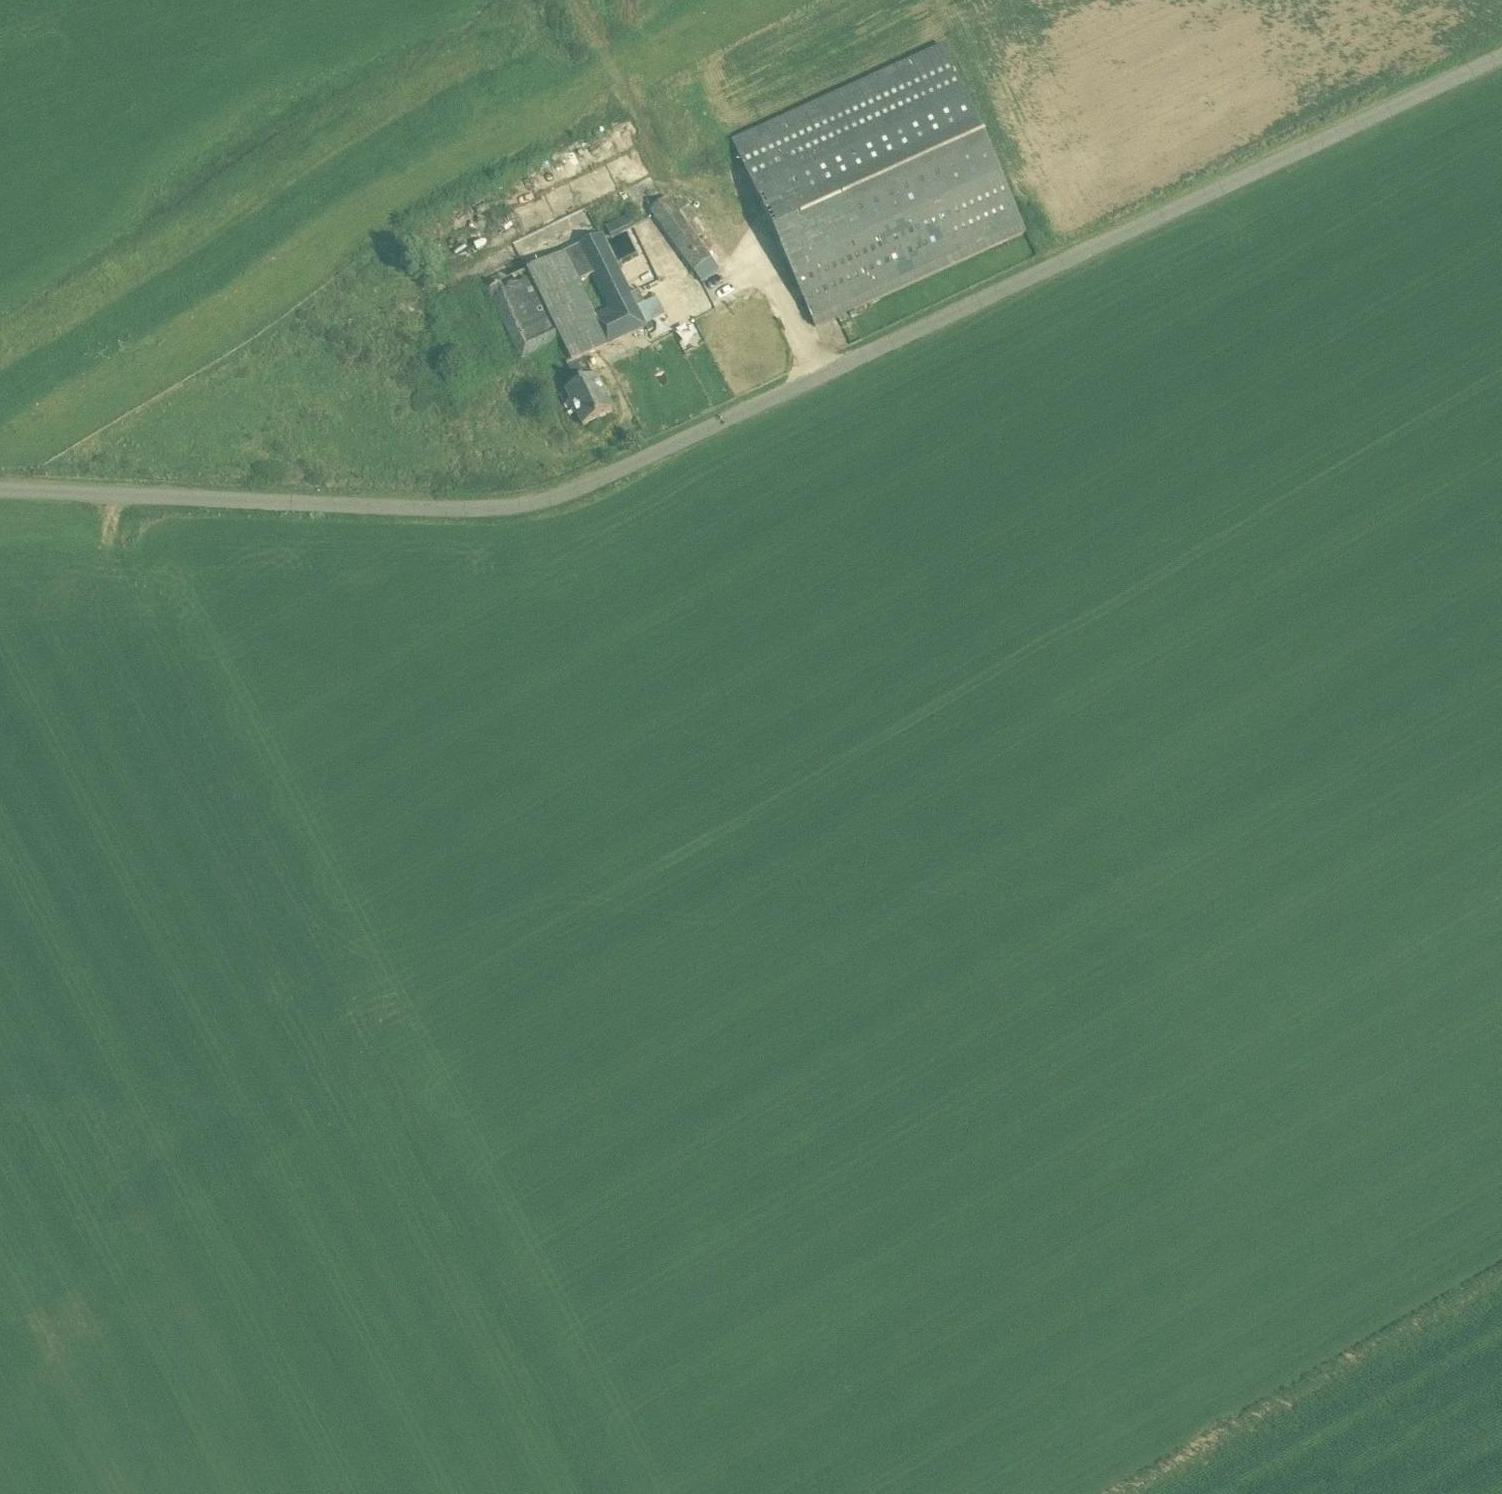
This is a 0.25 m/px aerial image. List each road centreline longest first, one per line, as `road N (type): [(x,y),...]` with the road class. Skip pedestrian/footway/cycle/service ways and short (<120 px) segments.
road 1 (unclassified): [(0,492),(462,513),(537,505),(1501,58)]

